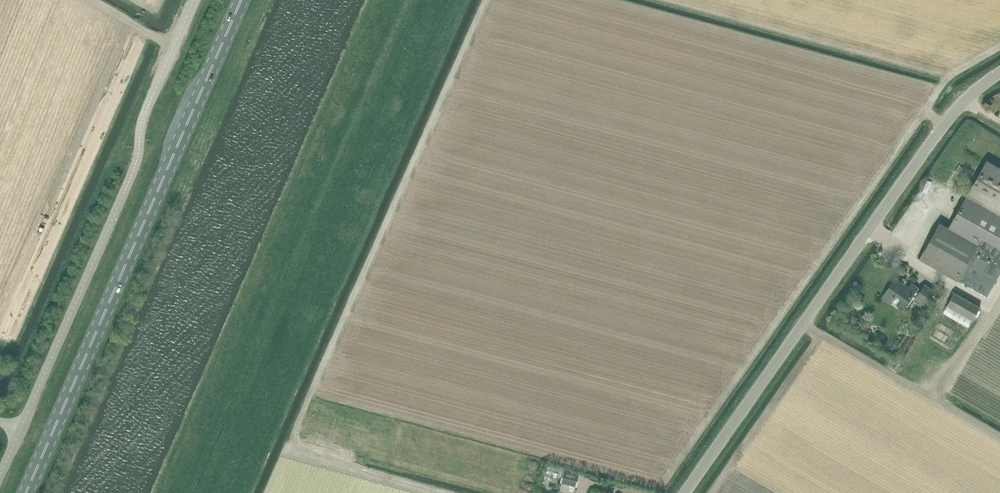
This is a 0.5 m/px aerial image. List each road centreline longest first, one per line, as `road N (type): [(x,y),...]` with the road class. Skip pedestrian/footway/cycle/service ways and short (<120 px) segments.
road 1 (primary): [(27,492),(241,0)]
road 2 (unclassified): [(686,492),(947,120),(999,72)]
road 3 (unclassified): [(19,433),(135,168),(143,118),(195,0)]
road 4 (track): [(305,450),(456,492)]

